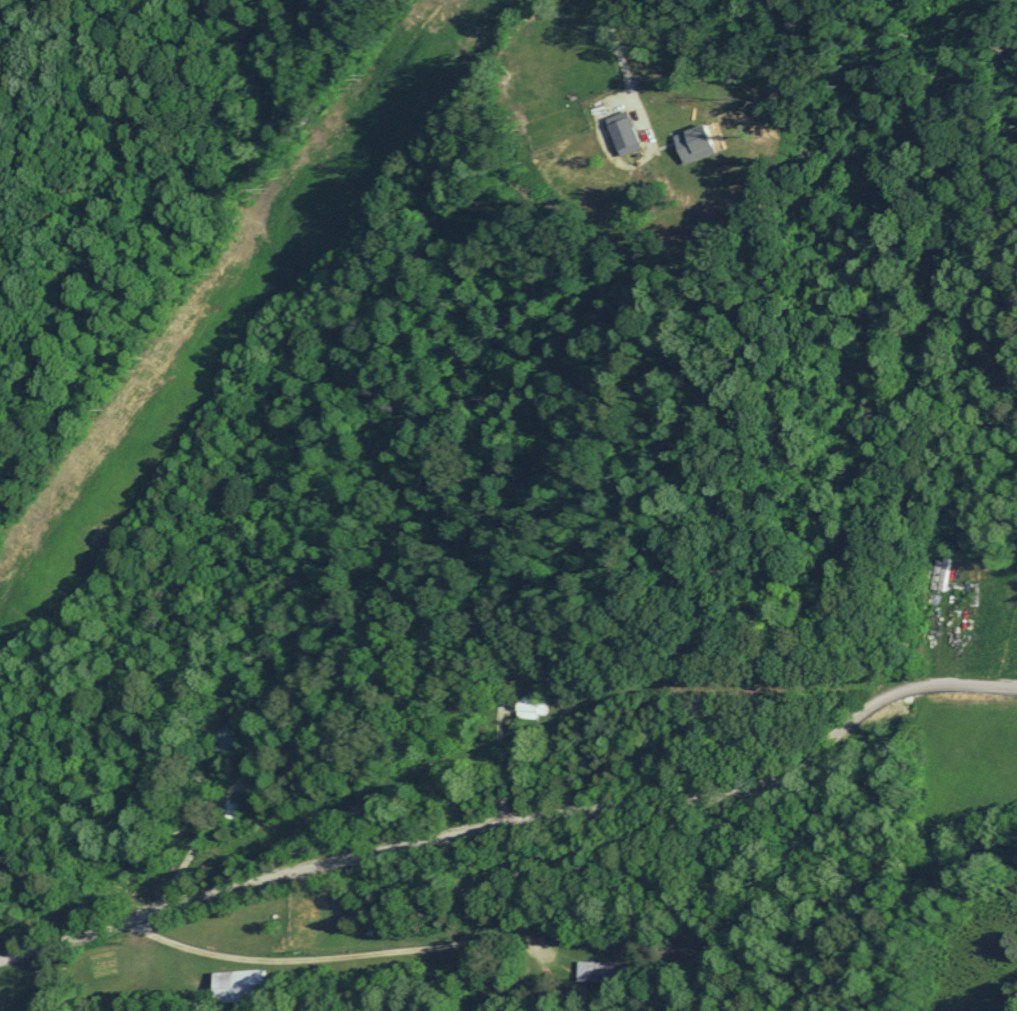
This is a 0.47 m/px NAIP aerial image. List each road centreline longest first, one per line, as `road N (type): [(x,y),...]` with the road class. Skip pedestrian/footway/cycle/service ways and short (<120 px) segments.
road 1 (residential): [(0,956),(334,858),(524,816),(752,783),(897,690),(1016,685)]

